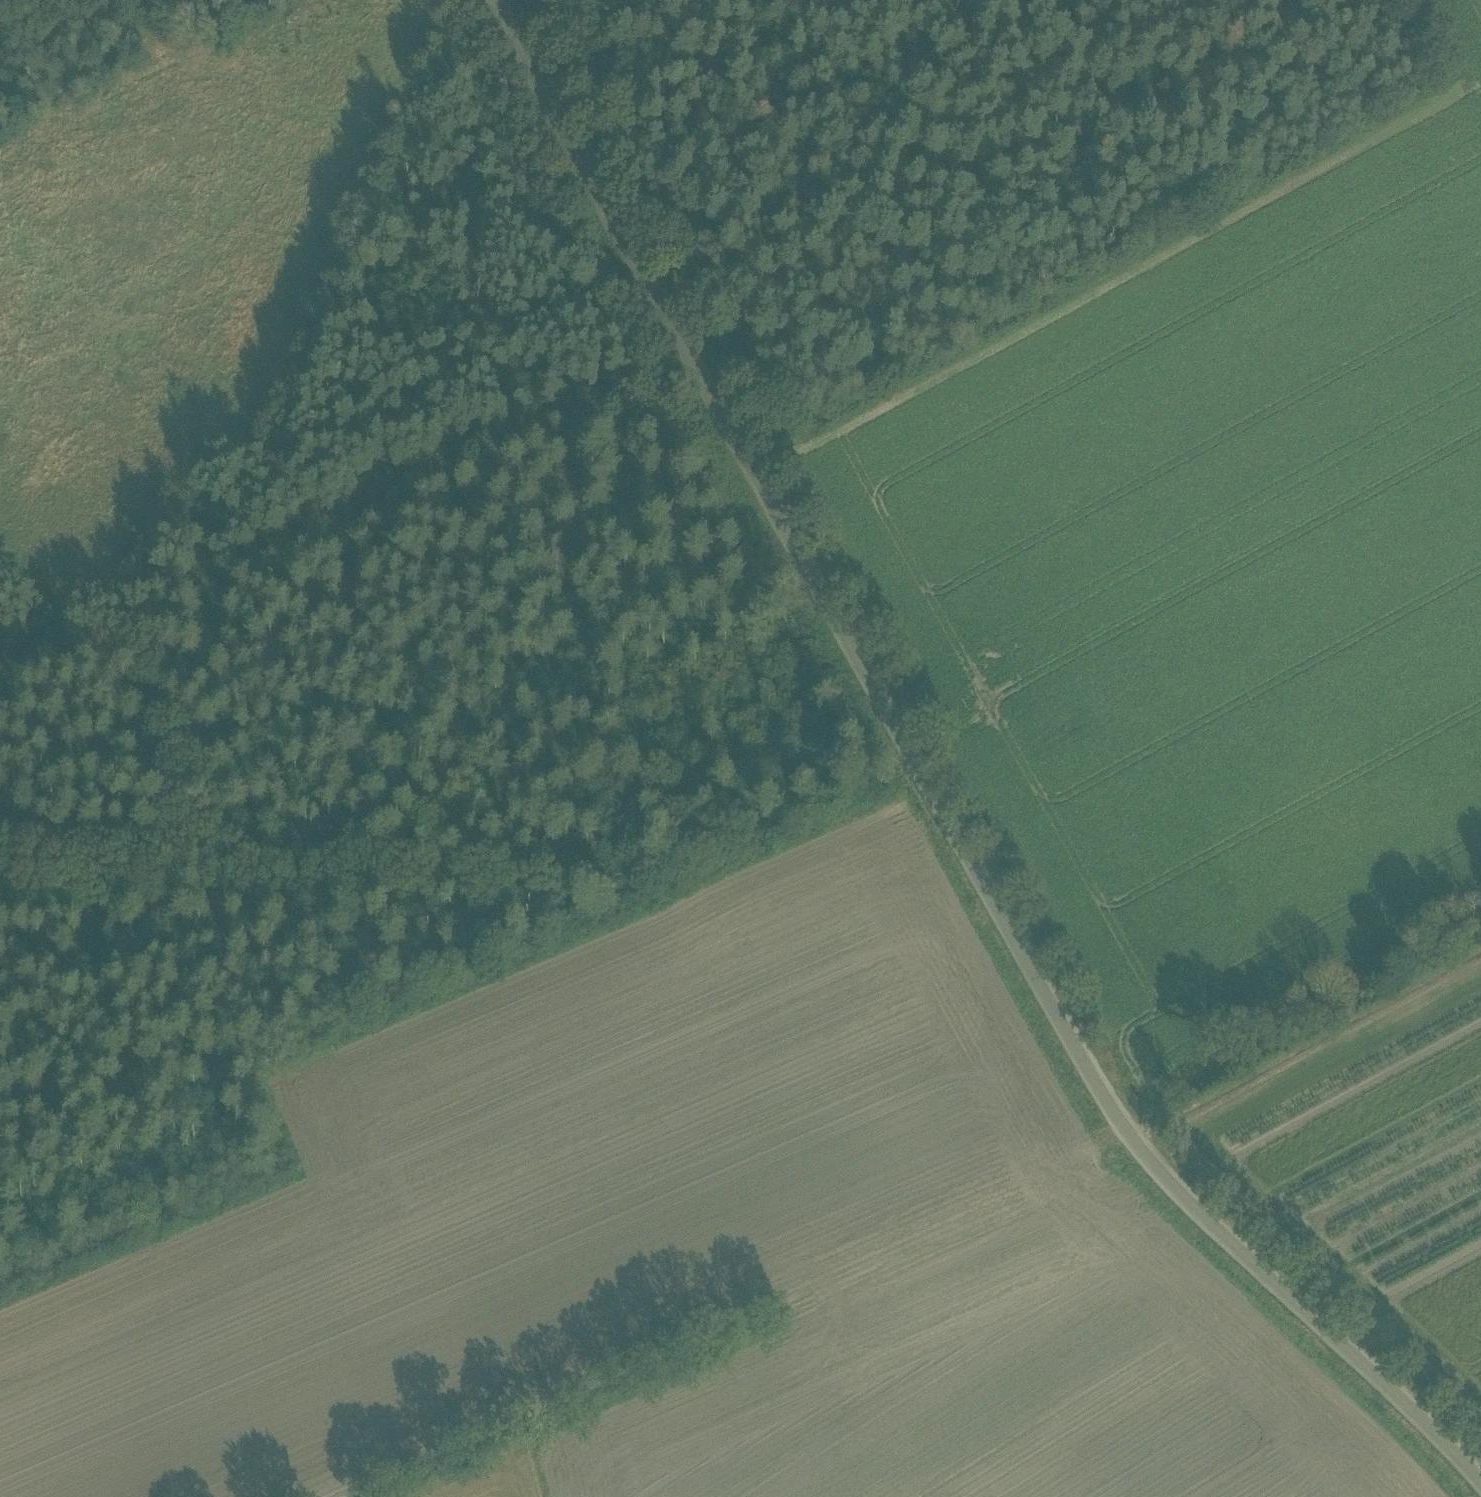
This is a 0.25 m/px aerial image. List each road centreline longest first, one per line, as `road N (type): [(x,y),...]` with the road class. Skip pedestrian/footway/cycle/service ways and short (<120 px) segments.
road 1 (unclassified): [(1480,1489),(1174,1176),(1101,1088),(502,0)]

